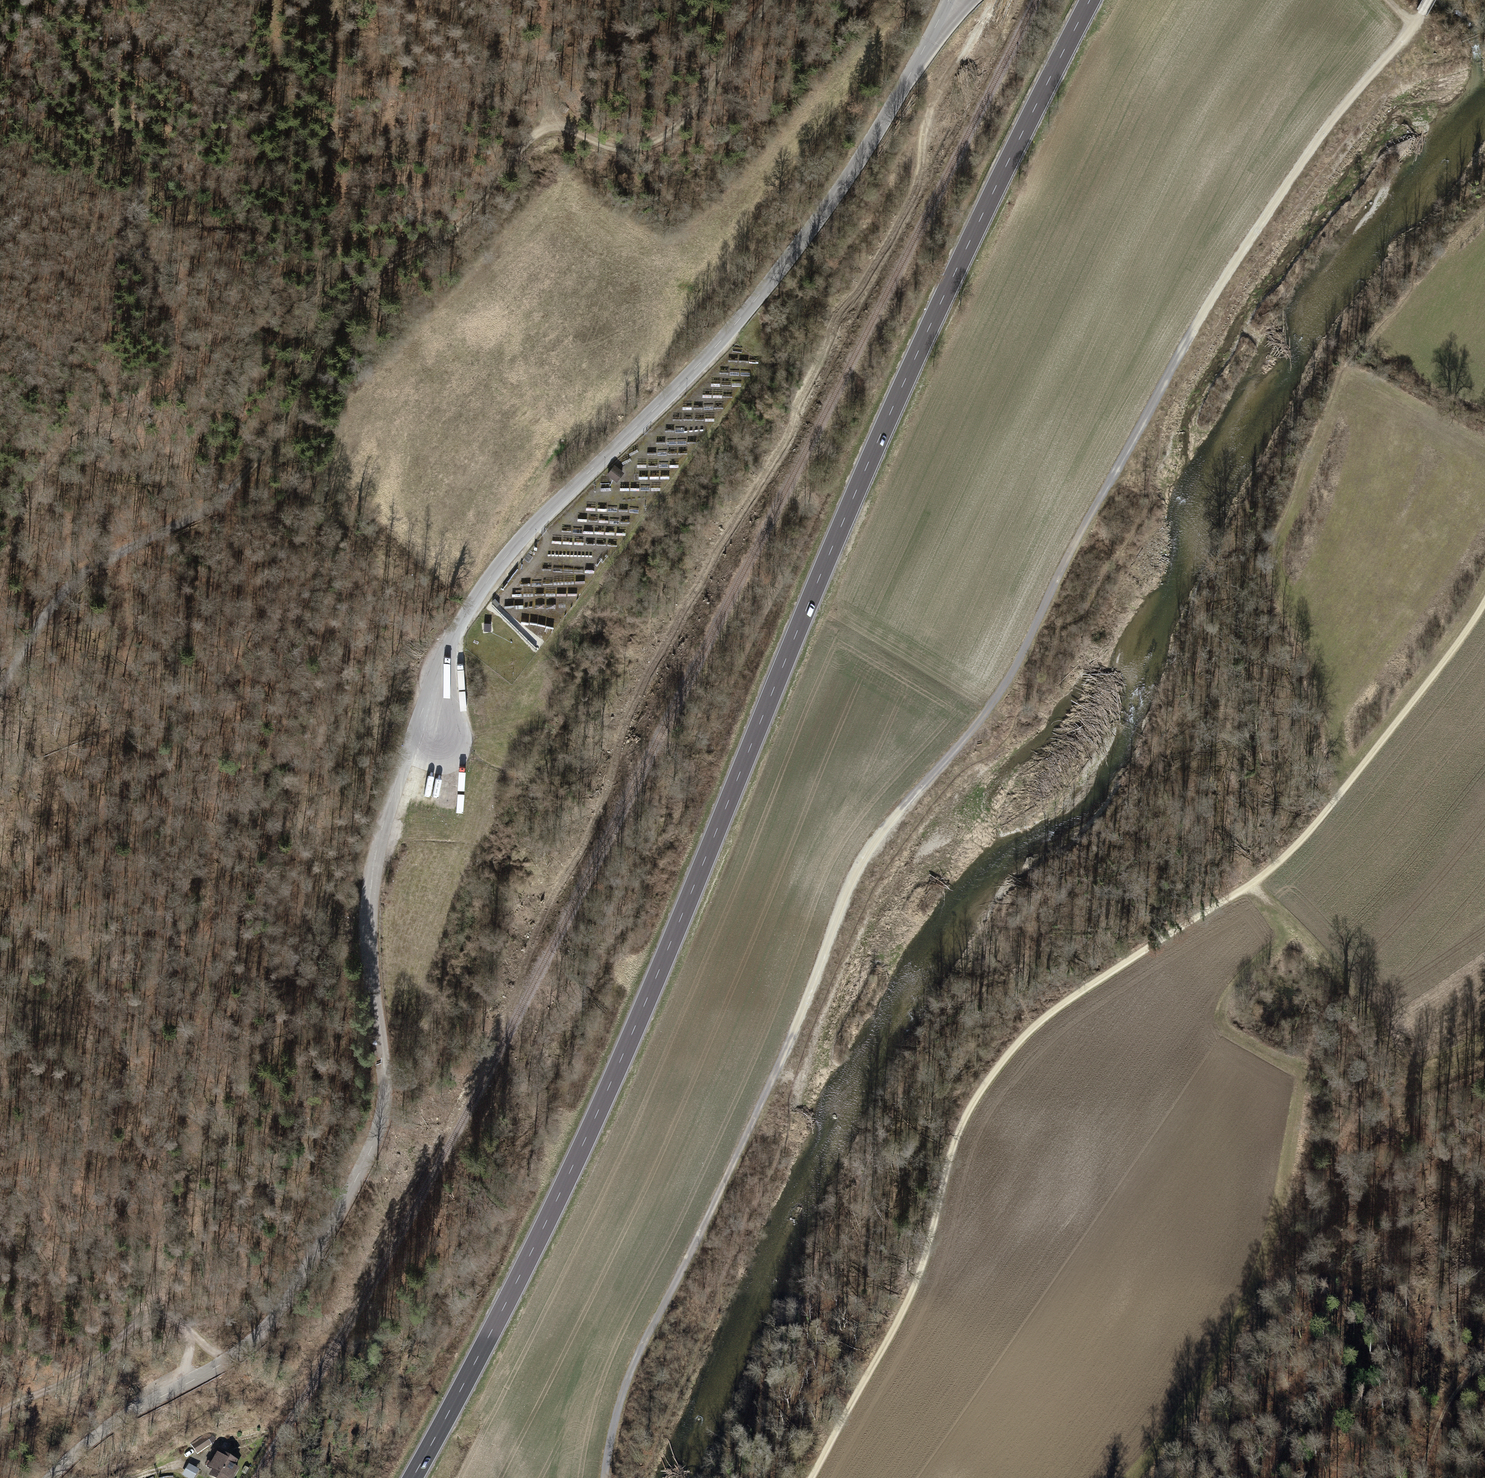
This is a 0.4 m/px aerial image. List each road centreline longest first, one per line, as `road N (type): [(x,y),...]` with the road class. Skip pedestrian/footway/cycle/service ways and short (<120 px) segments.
road 1 (unclassified): [(56,1477),(92,1438),(221,1365),(285,1305),(382,1122),(371,879),(404,755),(450,643),(535,524),(721,346),(772,286),(846,183),(938,24)]
road 2 (track): [(605,1477),(634,1369),(800,1018),(869,851),(1009,679),(1083,527),(1165,390),(1282,247),(1417,106),(1428,63)]
road 3 (primary): [(1093,0),(891,400),(579,1158),(415,1477)]
road 4 (track): [(1484,602),(1438,674),(1287,856),(1089,984),(994,1075),(959,1134),(913,1294),(812,1477)]
road 5 (track): [(0,682),(12,544),(34,487),(70,437),(172,384),(183,361),(144,226)]
road 6 (track): [(413,254),(469,214),(531,138),(560,131),(625,148),(661,141),(772,0)]
road 7 (track): [(1390,1062),(1358,1110),(1294,1413),(1266,1477)]
road 8 (track): [(183,525),(250,474),(287,427),(321,341),(370,277),(413,254)]
road 9 (track): [(1484,1072),(1414,1095),(1337,974),(1253,883)]
road 10 (track): [(0,1412),(94,1367),(149,1315),(171,1317),(230,1357)]
road 11 (track): [(0,690),(51,607),(88,567),(183,525)]
road 12 (track): [(1419,1477),(1442,1409),(1484,1355)]
road 13 (track): [(560,131),(539,45),(544,0)]

